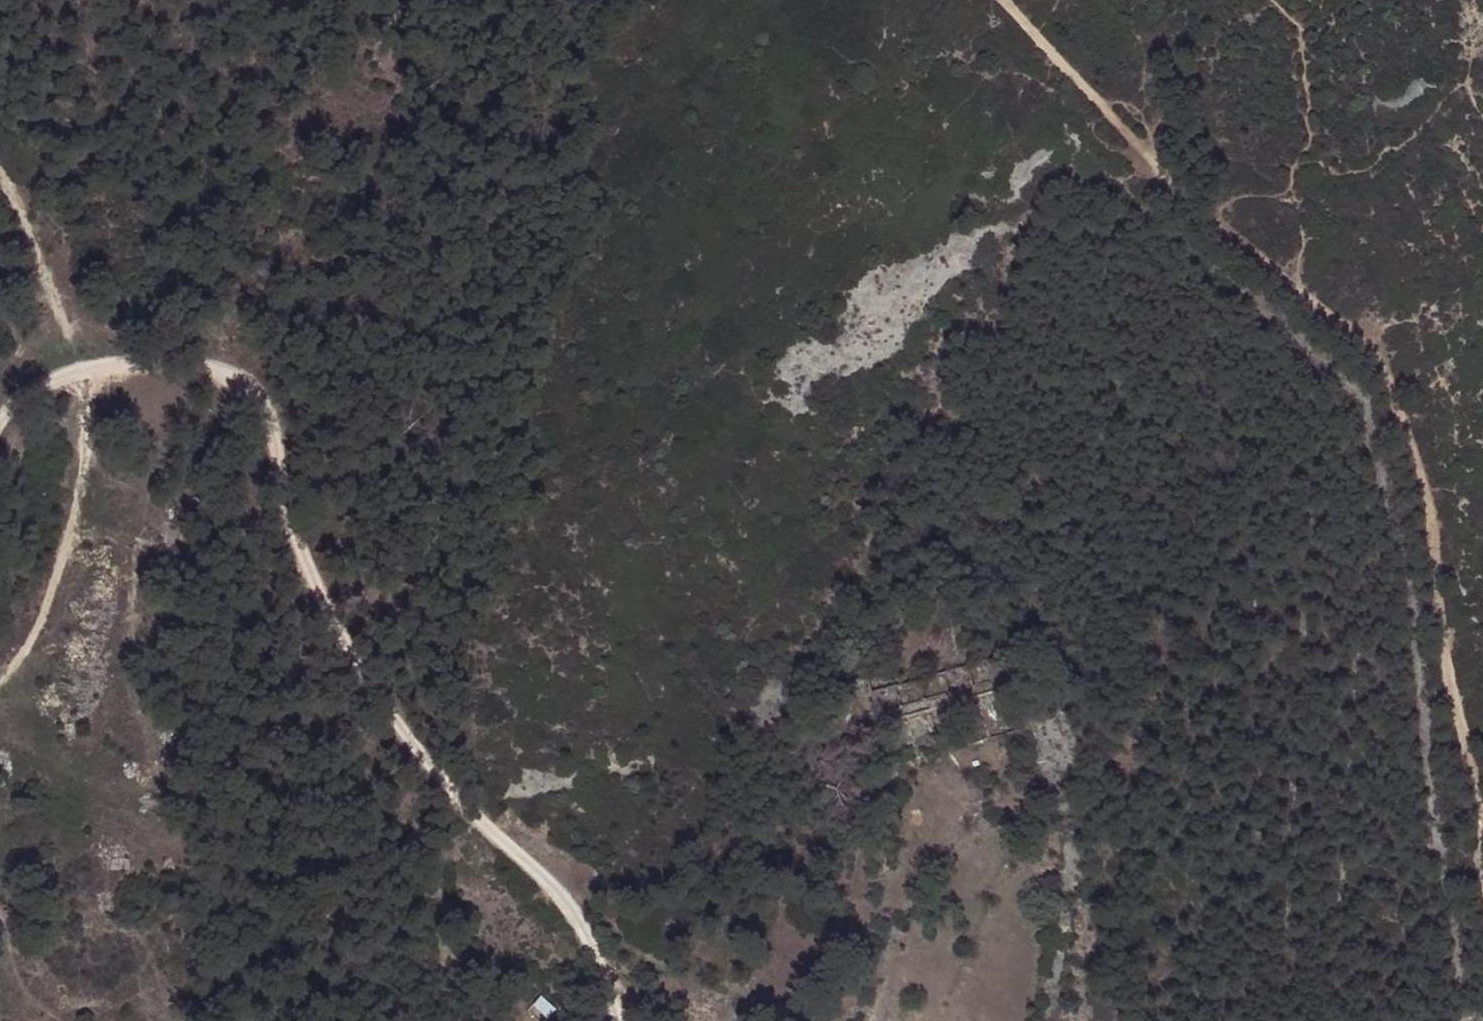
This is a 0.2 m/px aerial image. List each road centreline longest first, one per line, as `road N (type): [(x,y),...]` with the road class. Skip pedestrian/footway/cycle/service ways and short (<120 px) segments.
road 1 (track): [(1012,0),(1183,188),(1373,351),(1406,426),(1482,873)]
road 2 (unclassified): [(0,419),(21,393),(93,362),(232,376),(272,434),(298,542),(381,704),(422,762),(548,887),(584,935),(620,1020)]

